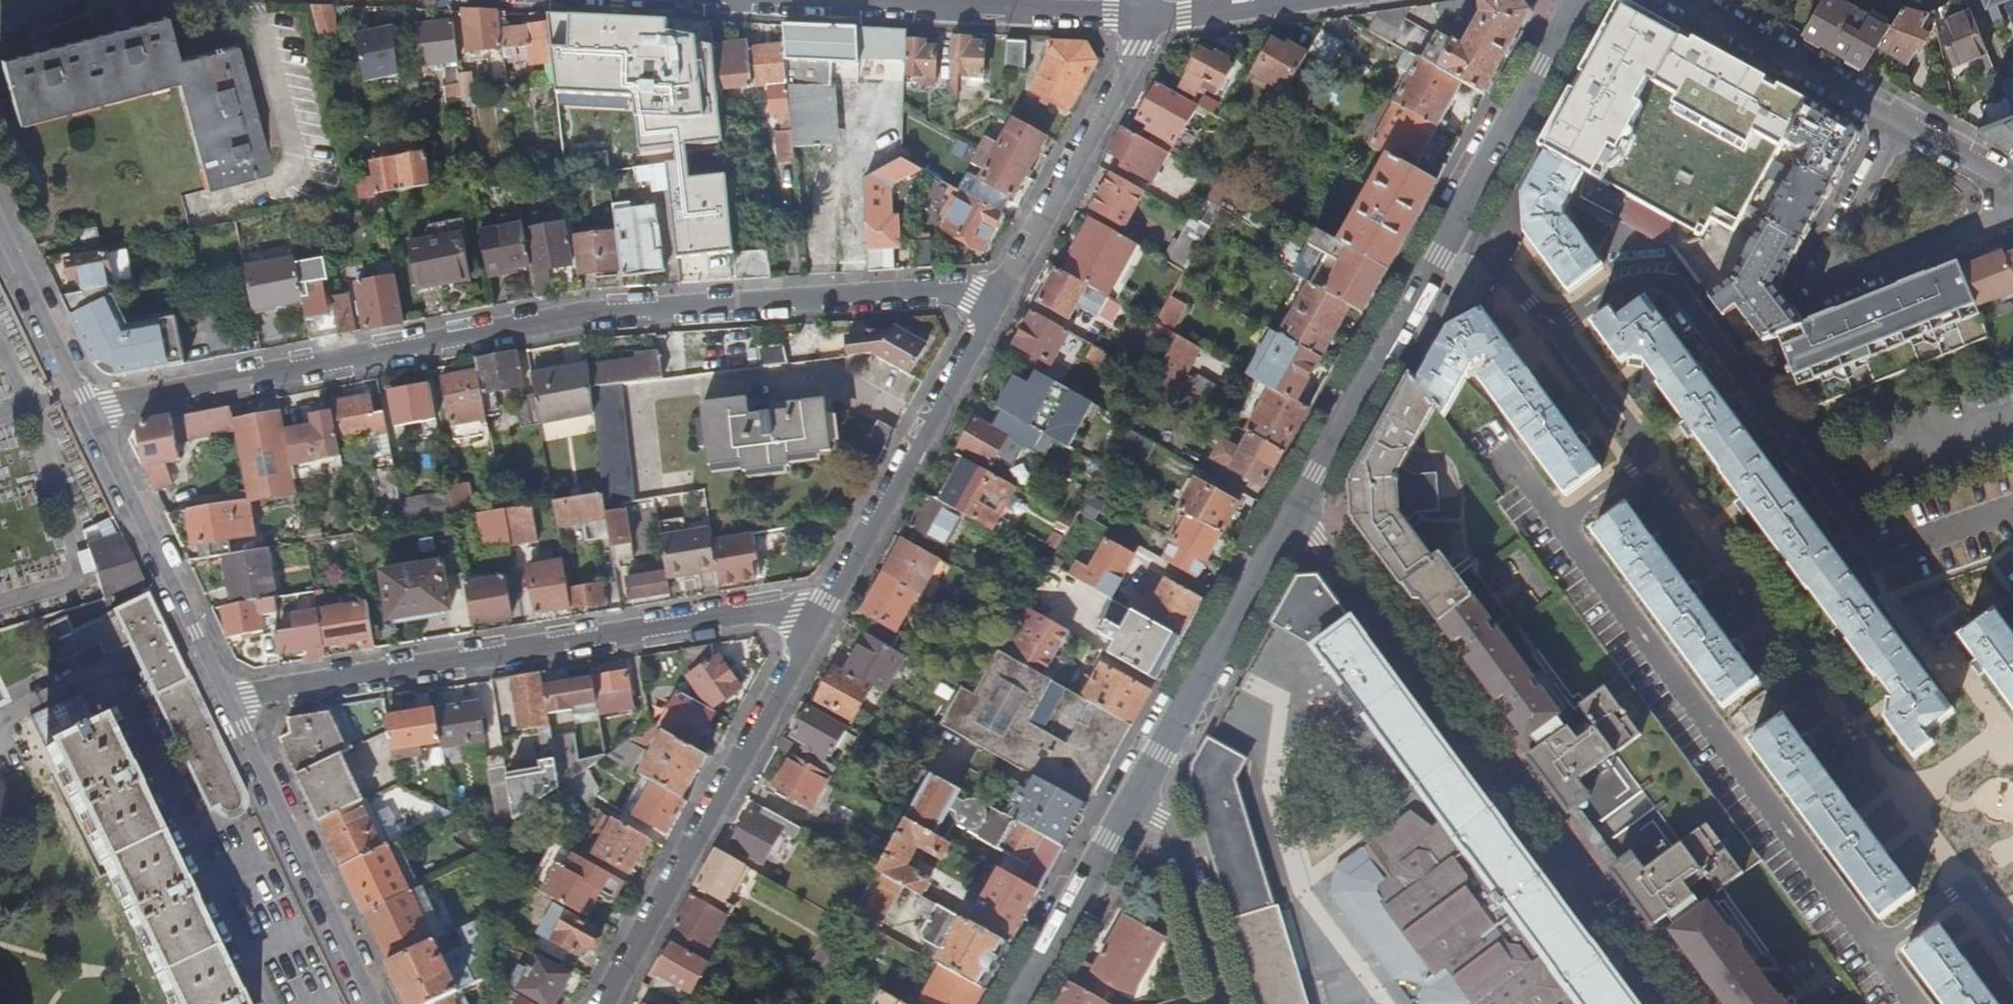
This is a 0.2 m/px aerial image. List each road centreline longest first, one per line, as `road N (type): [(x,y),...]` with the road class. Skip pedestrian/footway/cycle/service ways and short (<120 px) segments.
road 1 (residential): [(1001,289),(603,311),(92,410)]
road 2 (residential): [(2012,954),(1505,277),(1453,227)]
road 3 (residential): [(1296,518),(1658,1003)]
road 4 (residential): [(823,607),(231,698)]
road 5 (residential): [(823,607),(601,1003)]
road 6 (residential): [(763,0),(1150,19)]
road 7 (residential): [(1887,120),(1815,266),(1836,285),(2012,219)]
road 8 (residential): [(1001,289),(823,607)]
road 9 (residential): [(376,1003),(231,698)]
road 10 (secondary): [(1453,227),(1296,518)]
road 11 (secondary): [(1296,518),(1137,801)]
road 12 (residential): [(231,698),(92,410)]
road 13 (residential): [(1150,19),(1001,289)]
road 14 (secondary): [(1581,0),(1453,227)]
road 15 (residential): [(1679,0),(1887,120)]
road 16 (secondary): [(1137,801),(1025,1003)]
road 17 (residential): [(1229,1003),(1176,828),(1137,801)]
road 18 (residential): [(92,410),(0,221)]
road 19 (residential): [(1150,19),(1316,0)]
road 20 (residential): [(1887,120),(2012,189)]

